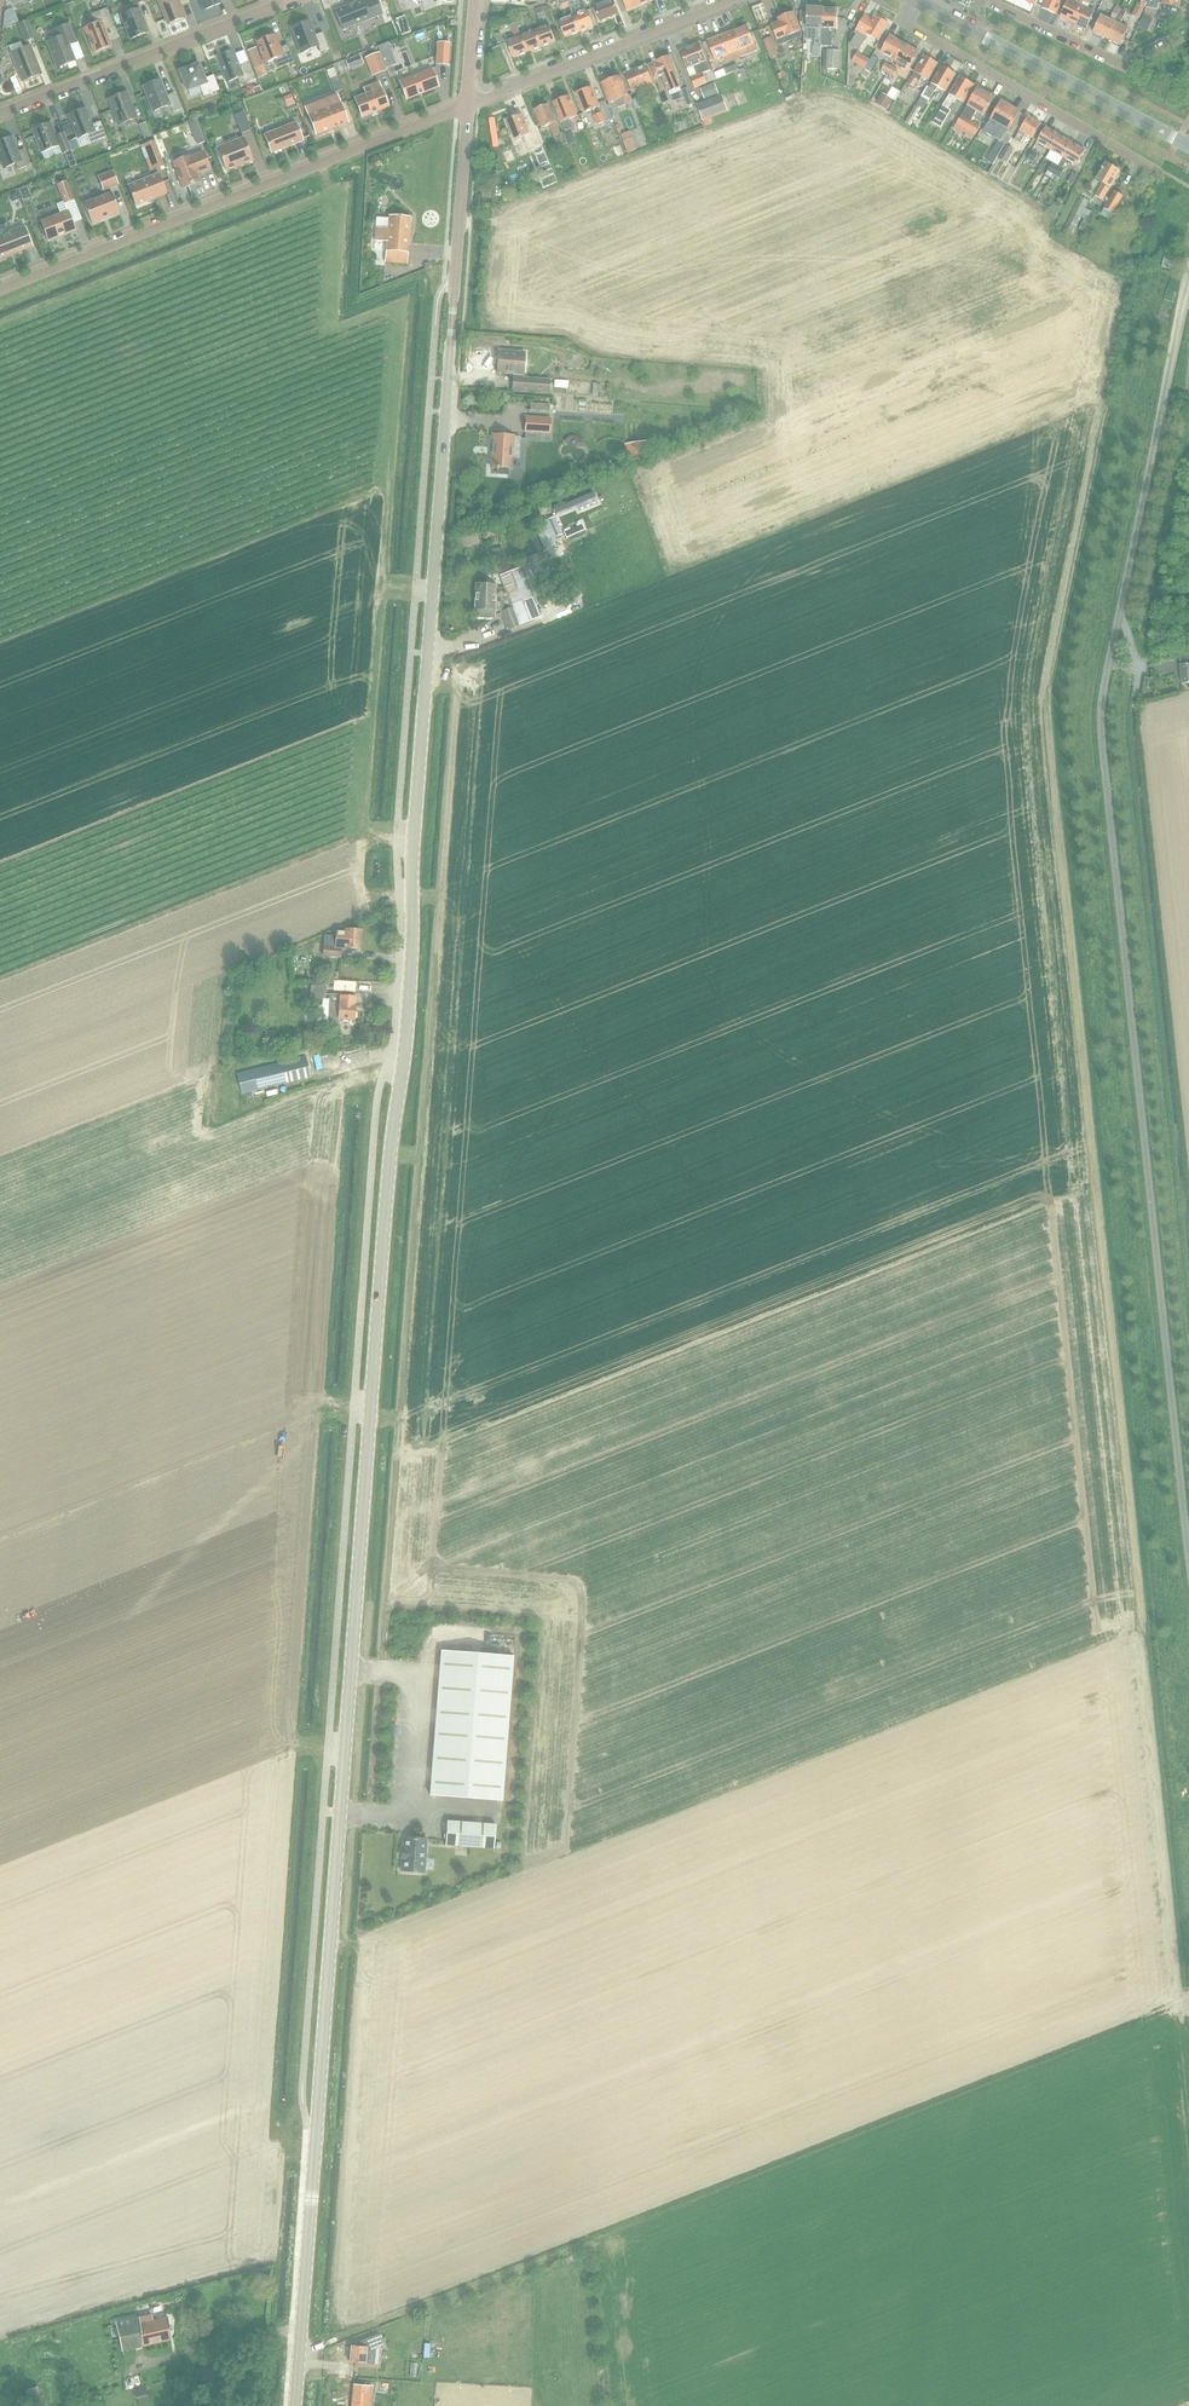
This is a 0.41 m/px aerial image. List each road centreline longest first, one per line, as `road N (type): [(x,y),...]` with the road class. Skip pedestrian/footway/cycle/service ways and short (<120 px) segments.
road 1 (tertiary): [(294,2405),(390,1136),(404,1045),(467,103)]
road 2 (unclassified): [(1188,1559),(1100,742),(1188,276)]
road 3 (track): [(1188,1997),(299,2348)]
road 4 (residential): [(0,289),(467,103)]
road 5 (residential): [(910,0),(900,19),(1159,170)]
road 6 (residential): [(0,112),(289,0)]
road 7 (secondary): [(1188,146),(919,0)]
road 8 (residential): [(467,103),(735,0)]
road 9 (residential): [(991,0),(1125,64),(1188,29)]

